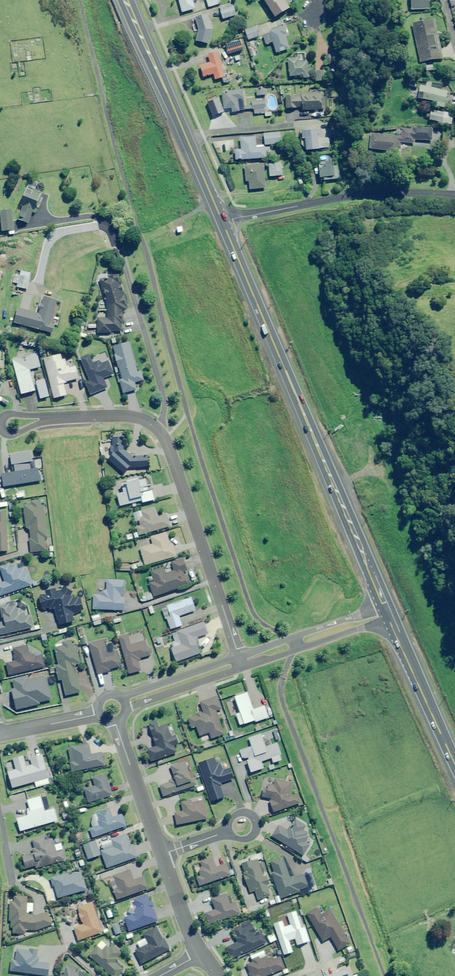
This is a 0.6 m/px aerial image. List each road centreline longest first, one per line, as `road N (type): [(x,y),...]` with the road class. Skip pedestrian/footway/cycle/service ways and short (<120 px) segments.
road 1 (primary): [(223,220),(385,604)]
road 2 (residential): [(239,657),(159,431),(127,415),(49,417)]
road 3 (primary): [(126,0),(223,220)]
road 4 (residential): [(223,220),(361,193),(454,194)]
road 5 (primary): [(391,618),(454,762)]
road 6 (residential): [(391,618),(243,667)]
road 7 (residential): [(239,657),(385,604)]
road 8 (residential): [(161,854),(114,721)]
road 9 (residential): [(117,696),(239,657)]
road 10 (residential): [(243,667),(124,712)]

